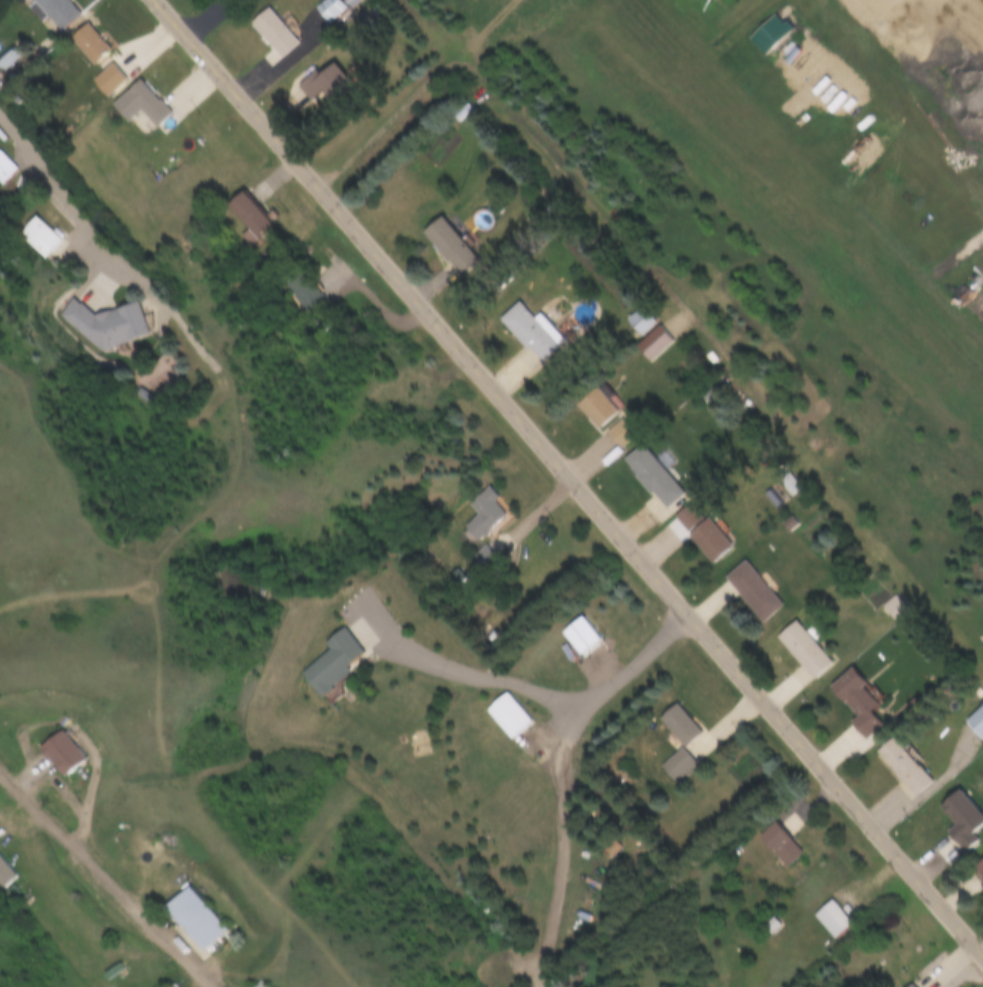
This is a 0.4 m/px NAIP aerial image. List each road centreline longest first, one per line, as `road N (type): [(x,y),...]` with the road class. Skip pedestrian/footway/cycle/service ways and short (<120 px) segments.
road 1 (residential): [(982,957),(155,0)]

